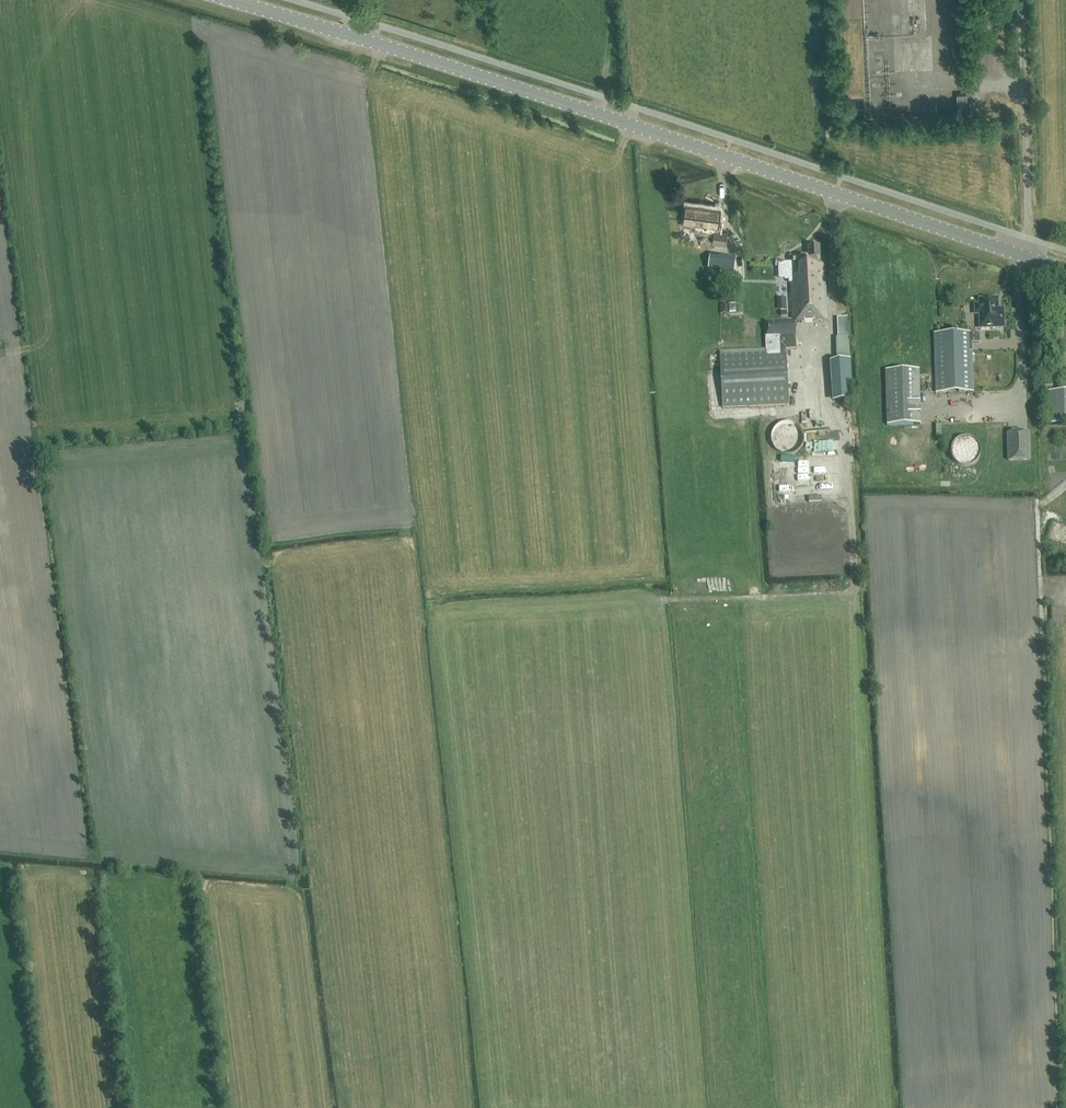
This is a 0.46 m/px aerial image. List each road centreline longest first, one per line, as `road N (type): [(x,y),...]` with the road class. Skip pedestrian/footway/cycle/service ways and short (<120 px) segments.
road 1 (tertiary): [(1065,269),(228,0)]

